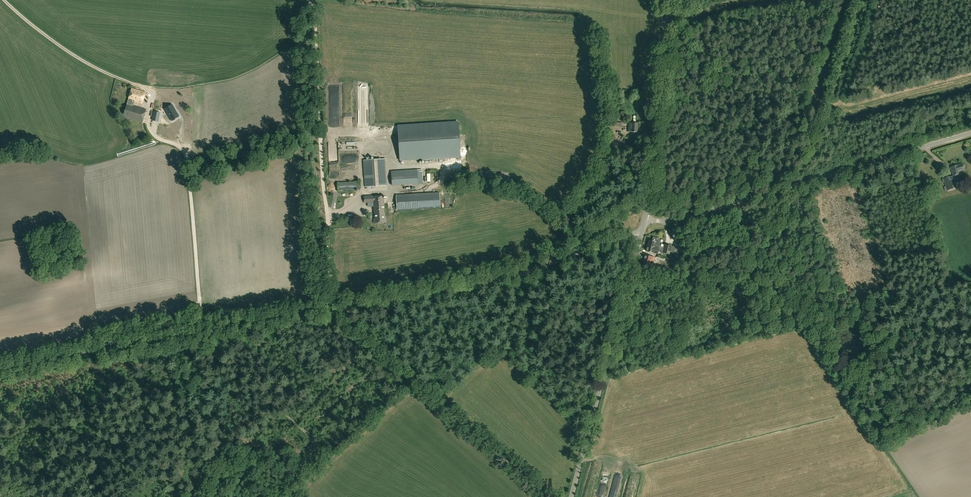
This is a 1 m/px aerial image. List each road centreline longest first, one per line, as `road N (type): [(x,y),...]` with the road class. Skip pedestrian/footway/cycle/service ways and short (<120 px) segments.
road 1 (unclassified): [(0,368),(512,276),(642,230)]
road 2 (unclassified): [(646,219),(672,220),(970,133)]
road 3 (track): [(332,309),(309,0)]
road 4 (unclassified): [(571,496),(642,230)]
road 5 (unclassified): [(646,219),(672,0)]

